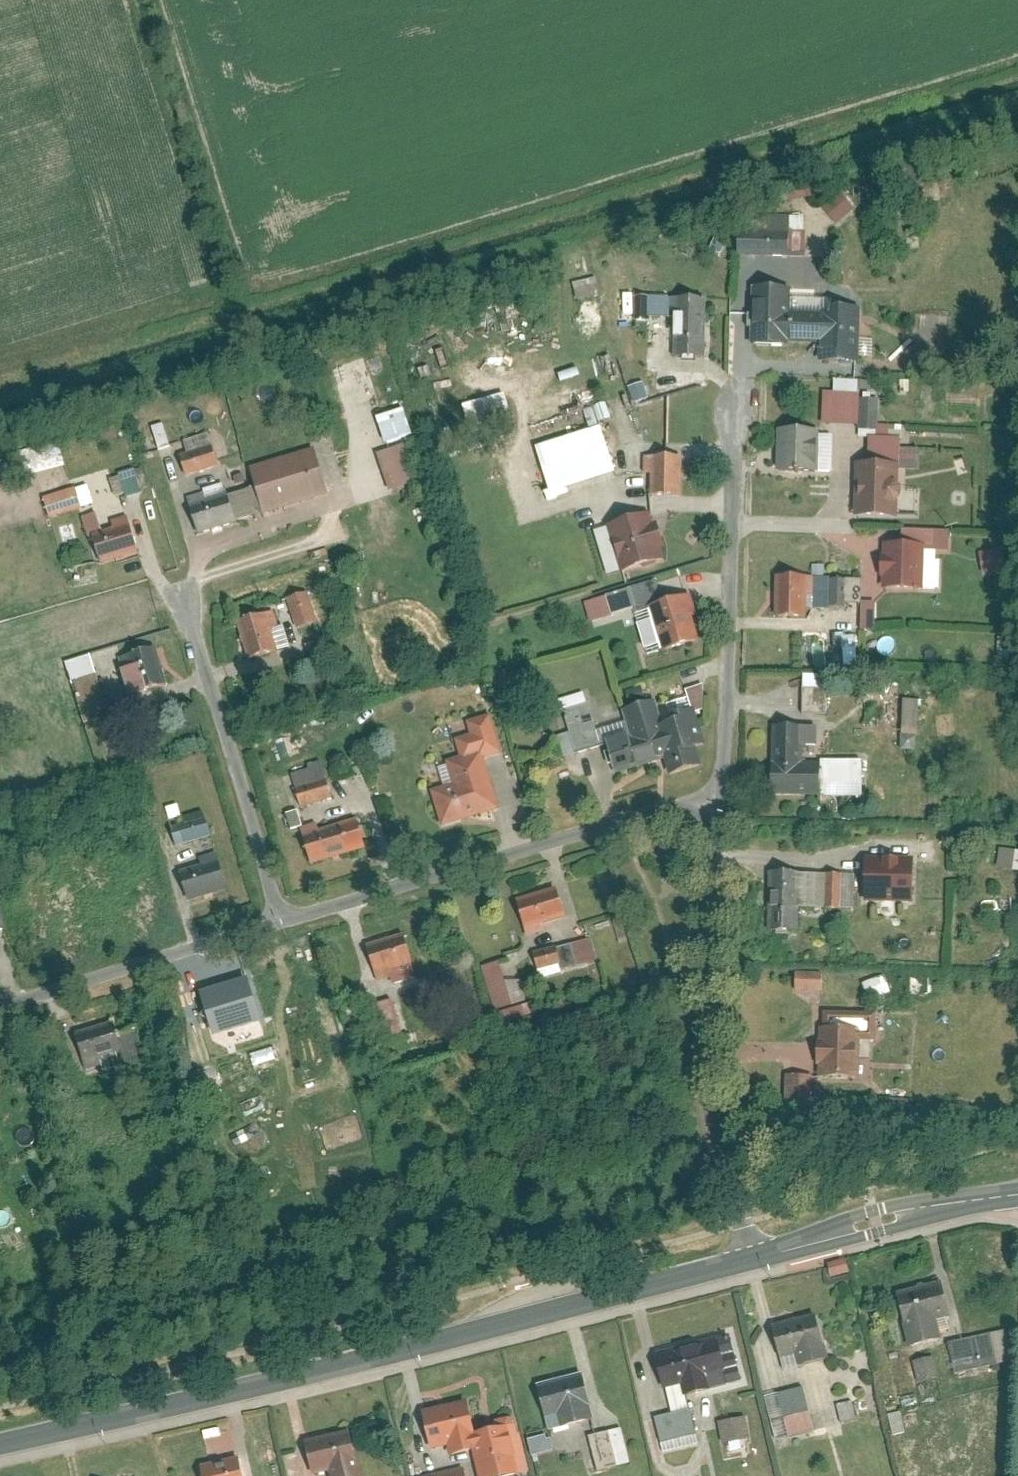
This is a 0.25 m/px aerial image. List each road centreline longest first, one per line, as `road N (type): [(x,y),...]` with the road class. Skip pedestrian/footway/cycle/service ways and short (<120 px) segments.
road 1 (tertiary): [(0,1448),(755,1263)]
road 2 (residential): [(755,1263),(701,1077),(719,794)]
road 3 (residential): [(284,925),(719,794)]
road 4 (residential): [(719,794),(743,404)]
road 5 (residential): [(181,601),(284,925)]
road 6 (residential): [(0,1010),(284,925)]
road 7 (tertiary): [(755,1263),(875,1224),(1017,1195)]

